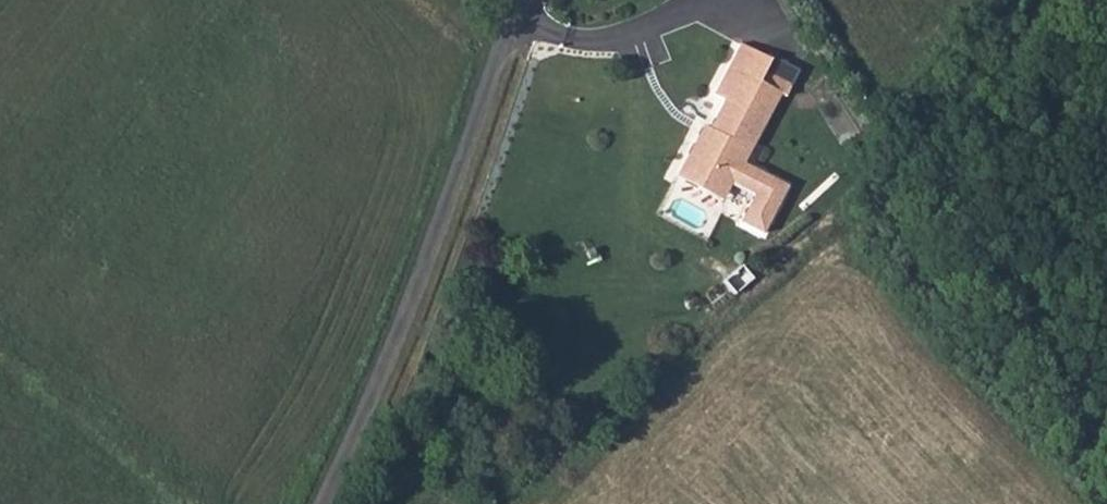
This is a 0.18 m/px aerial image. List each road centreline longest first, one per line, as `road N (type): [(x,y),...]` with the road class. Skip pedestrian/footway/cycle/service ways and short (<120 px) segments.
road 1 (unclassified): [(519,0),(418,278),(321,503)]
road 2 (track): [(185,503),(0,375)]

